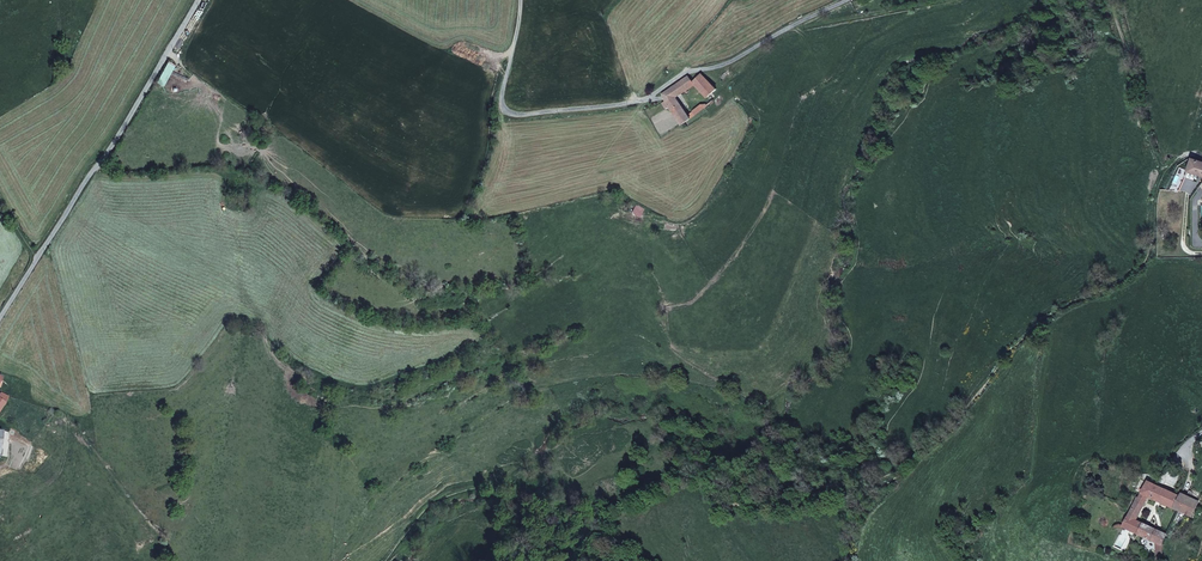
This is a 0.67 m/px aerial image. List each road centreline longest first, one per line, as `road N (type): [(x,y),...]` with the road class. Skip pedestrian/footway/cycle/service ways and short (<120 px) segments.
road 1 (track): [(697,482),(744,506),(806,513),(869,494),(980,394),(1023,339),(1151,260),(1165,171),(1189,153),(1201,155)]
road 2 (unclassified): [(521,0),(502,103),(521,116),(625,107),(846,0)]
road 3 (unclassified): [(200,0),(0,318)]
road 4 (track): [(1165,171),(1142,115),(1116,0)]
road 5 (track): [(936,0),(783,31)]

